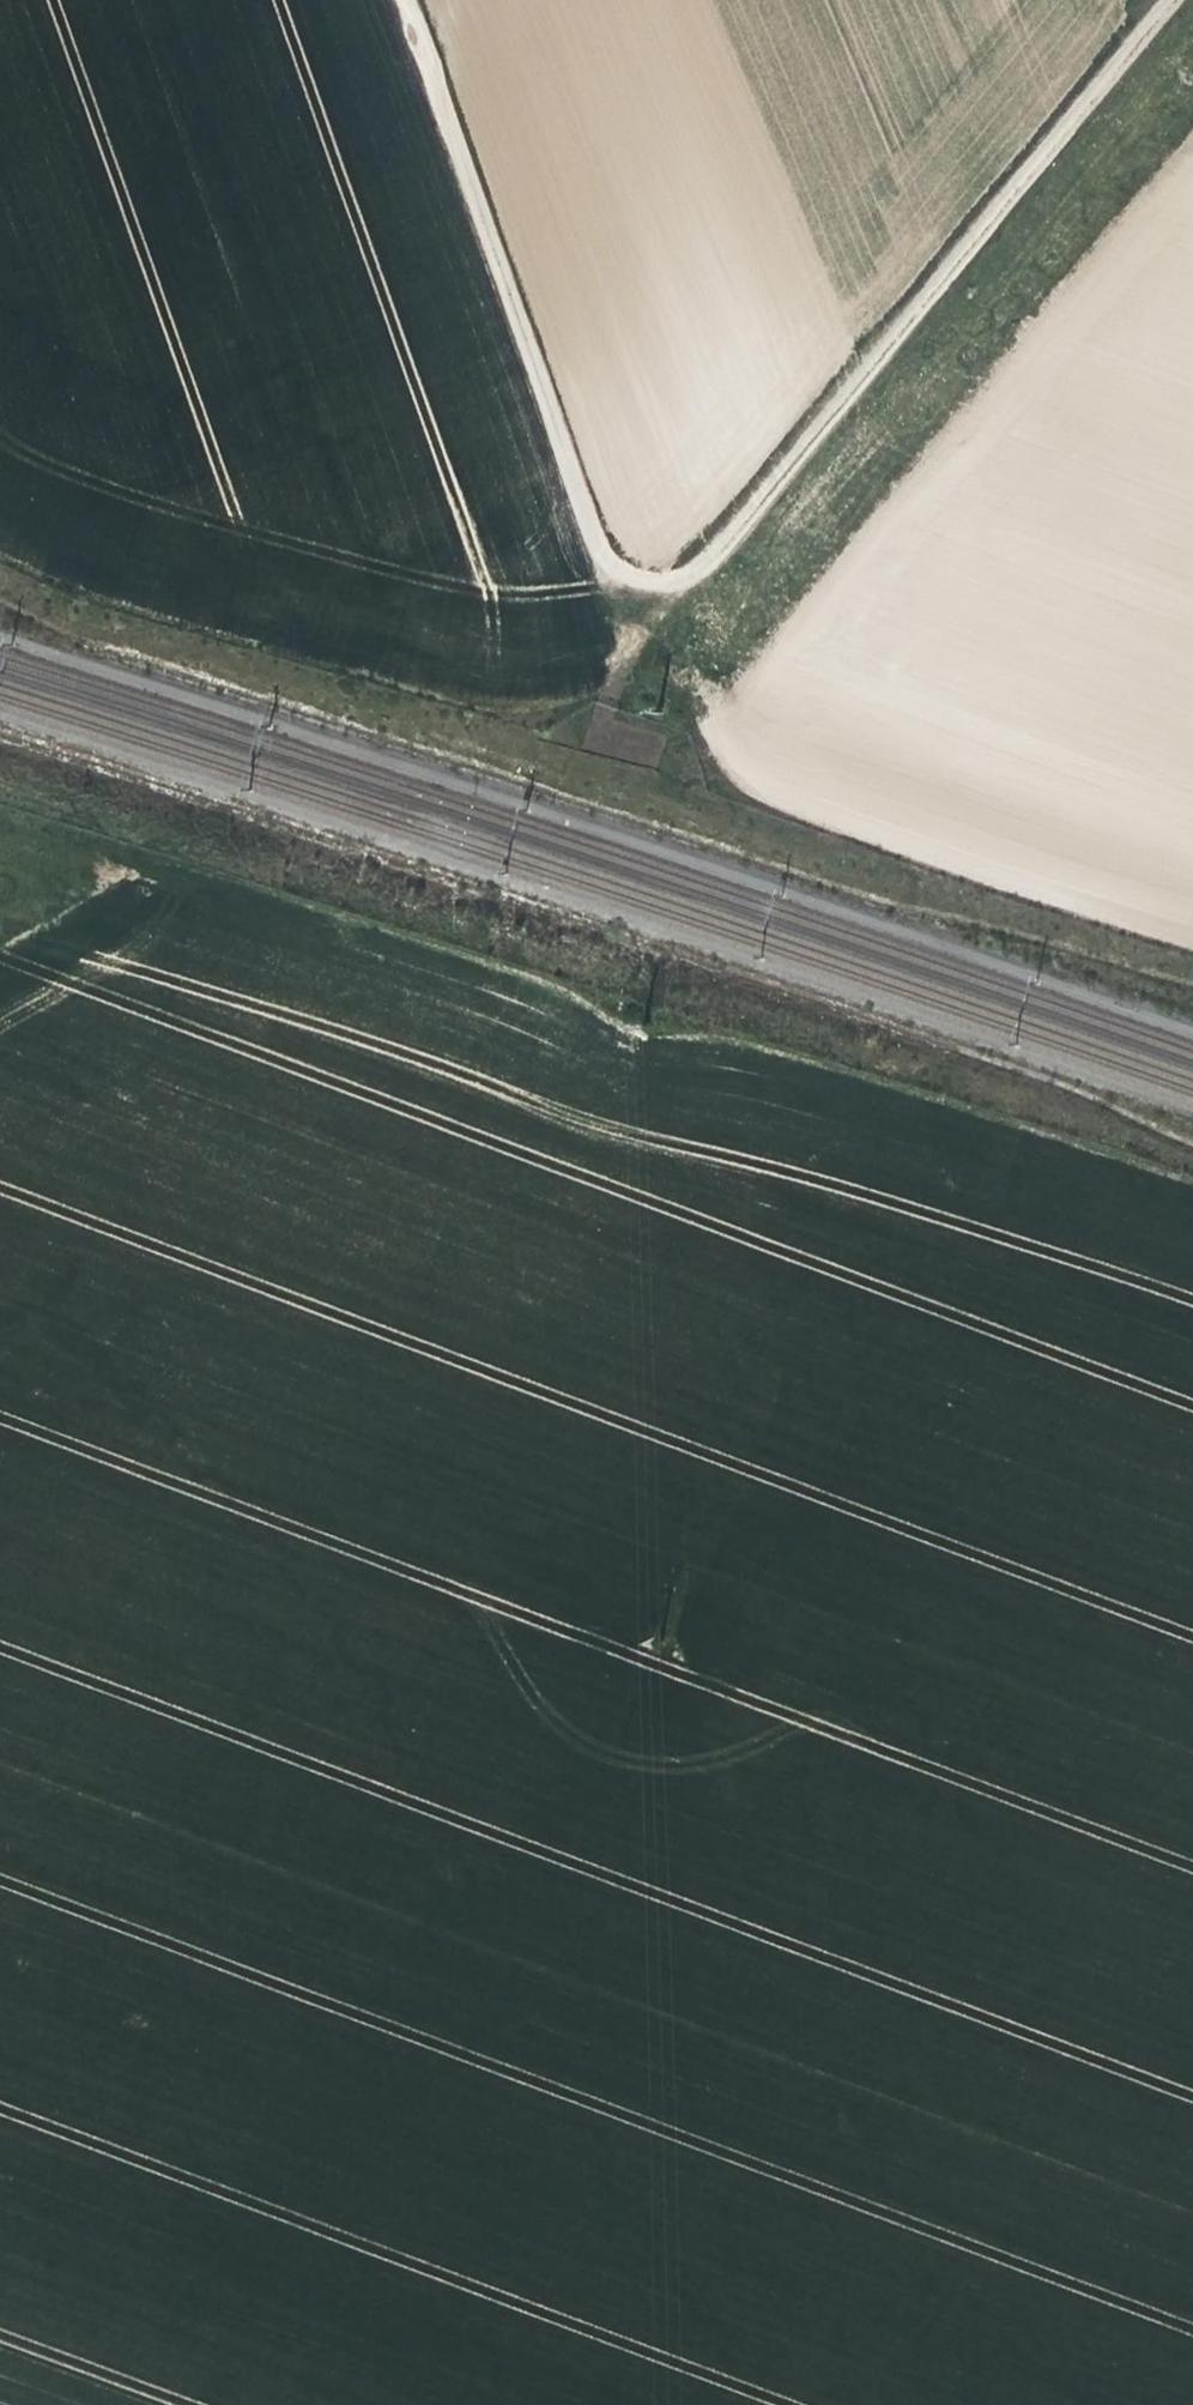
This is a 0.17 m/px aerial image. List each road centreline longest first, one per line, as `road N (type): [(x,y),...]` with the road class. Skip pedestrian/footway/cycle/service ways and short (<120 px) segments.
road 1 (track): [(1159,0),(631,636),(398,0)]

